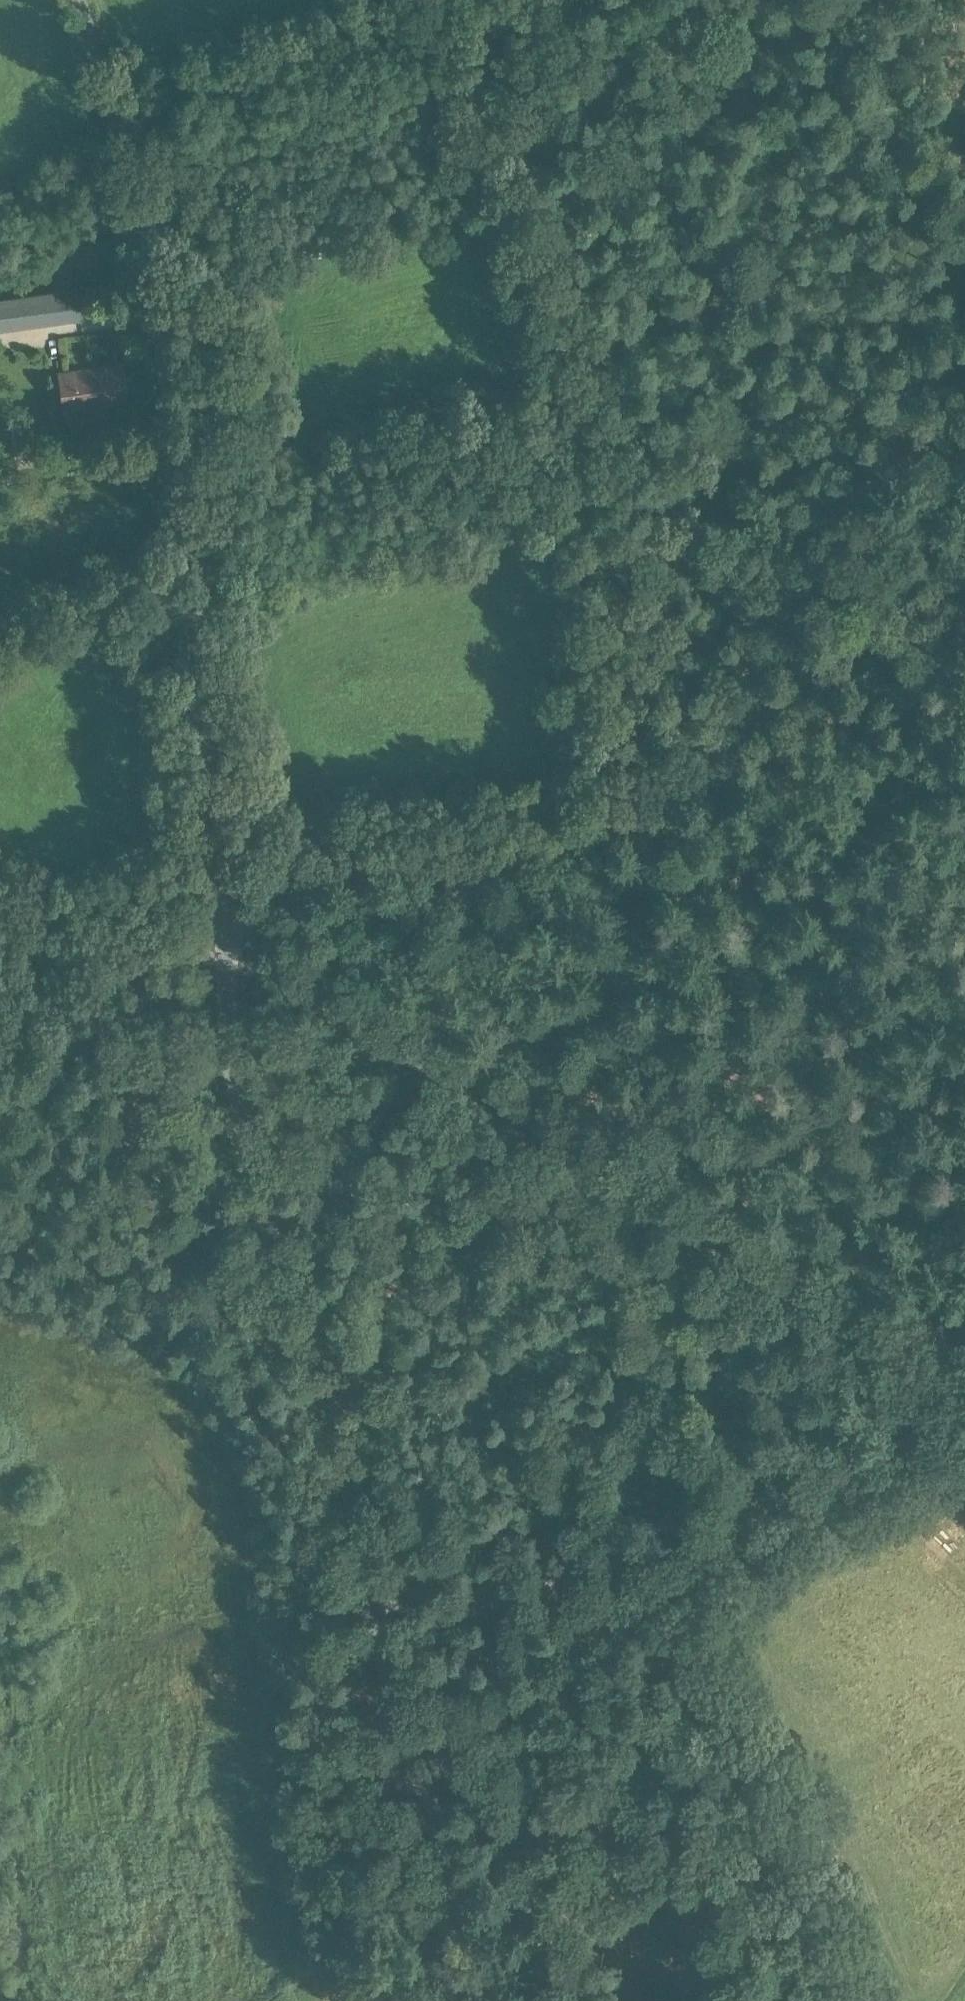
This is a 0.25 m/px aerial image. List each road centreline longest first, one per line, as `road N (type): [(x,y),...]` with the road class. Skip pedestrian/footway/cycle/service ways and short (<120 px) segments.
road 1 (tertiary): [(510,2000),(395,1714),(352,1480),(256,1177),(226,944)]
road 2 (tertiary): [(226,944),(225,846),(192,481),(166,317),(81,0)]
road 3 (track): [(226,944),(273,961),(964,1386)]
road 4 (track): [(609,819),(623,687),(727,444),(754,328),(763,195),(729,0)]
road 5 (unclassified): [(226,944),(609,819),(964,564)]
road 6 (track): [(0,1014),(226,944)]
road 7 (track): [(285,1279),(220,1414)]

